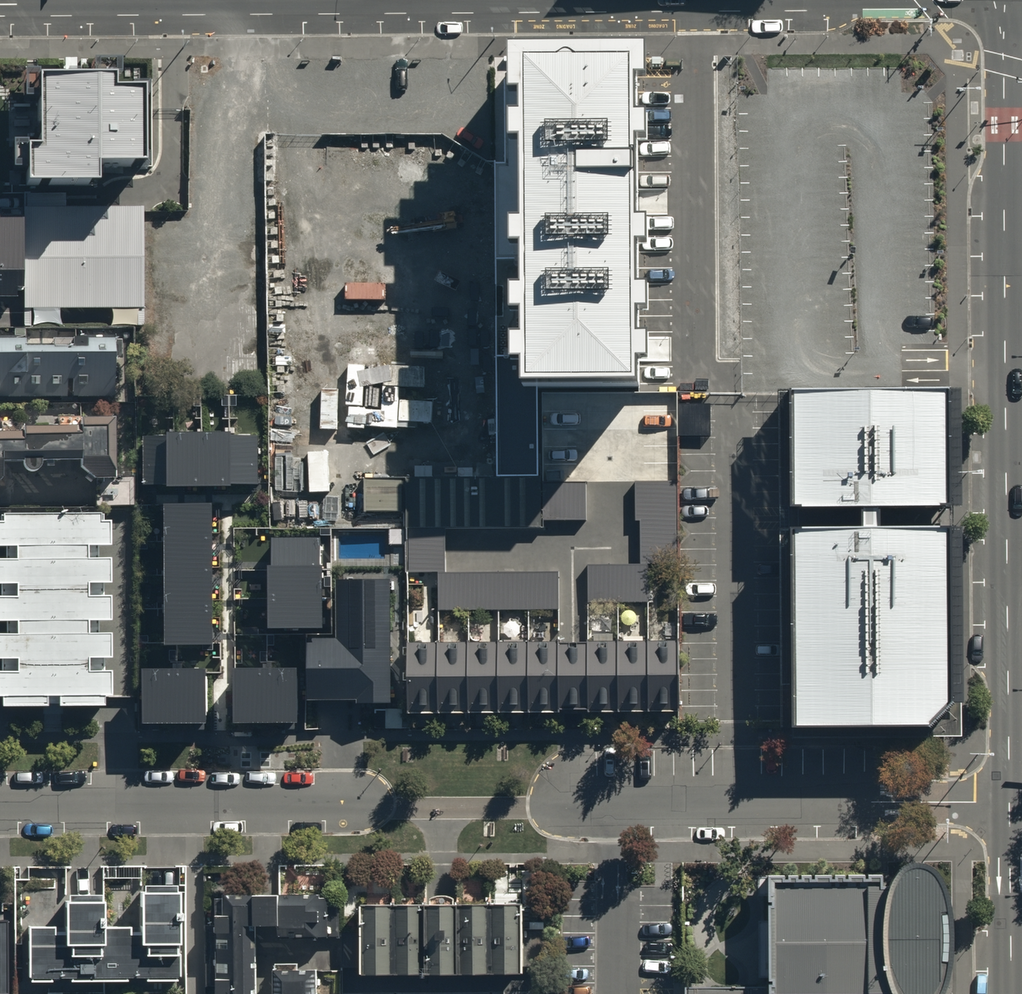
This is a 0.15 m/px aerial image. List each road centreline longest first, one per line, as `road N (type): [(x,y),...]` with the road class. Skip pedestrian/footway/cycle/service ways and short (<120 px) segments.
road 1 (secondary): [(1007,0),(1012,796)]
road 2 (residential): [(527,808),(1012,796)]
road 3 (residential): [(0,804),(396,808)]
road 4 (secondary): [(1012,796),(1013,993)]
road 5 (residential): [(396,808),(527,808)]

